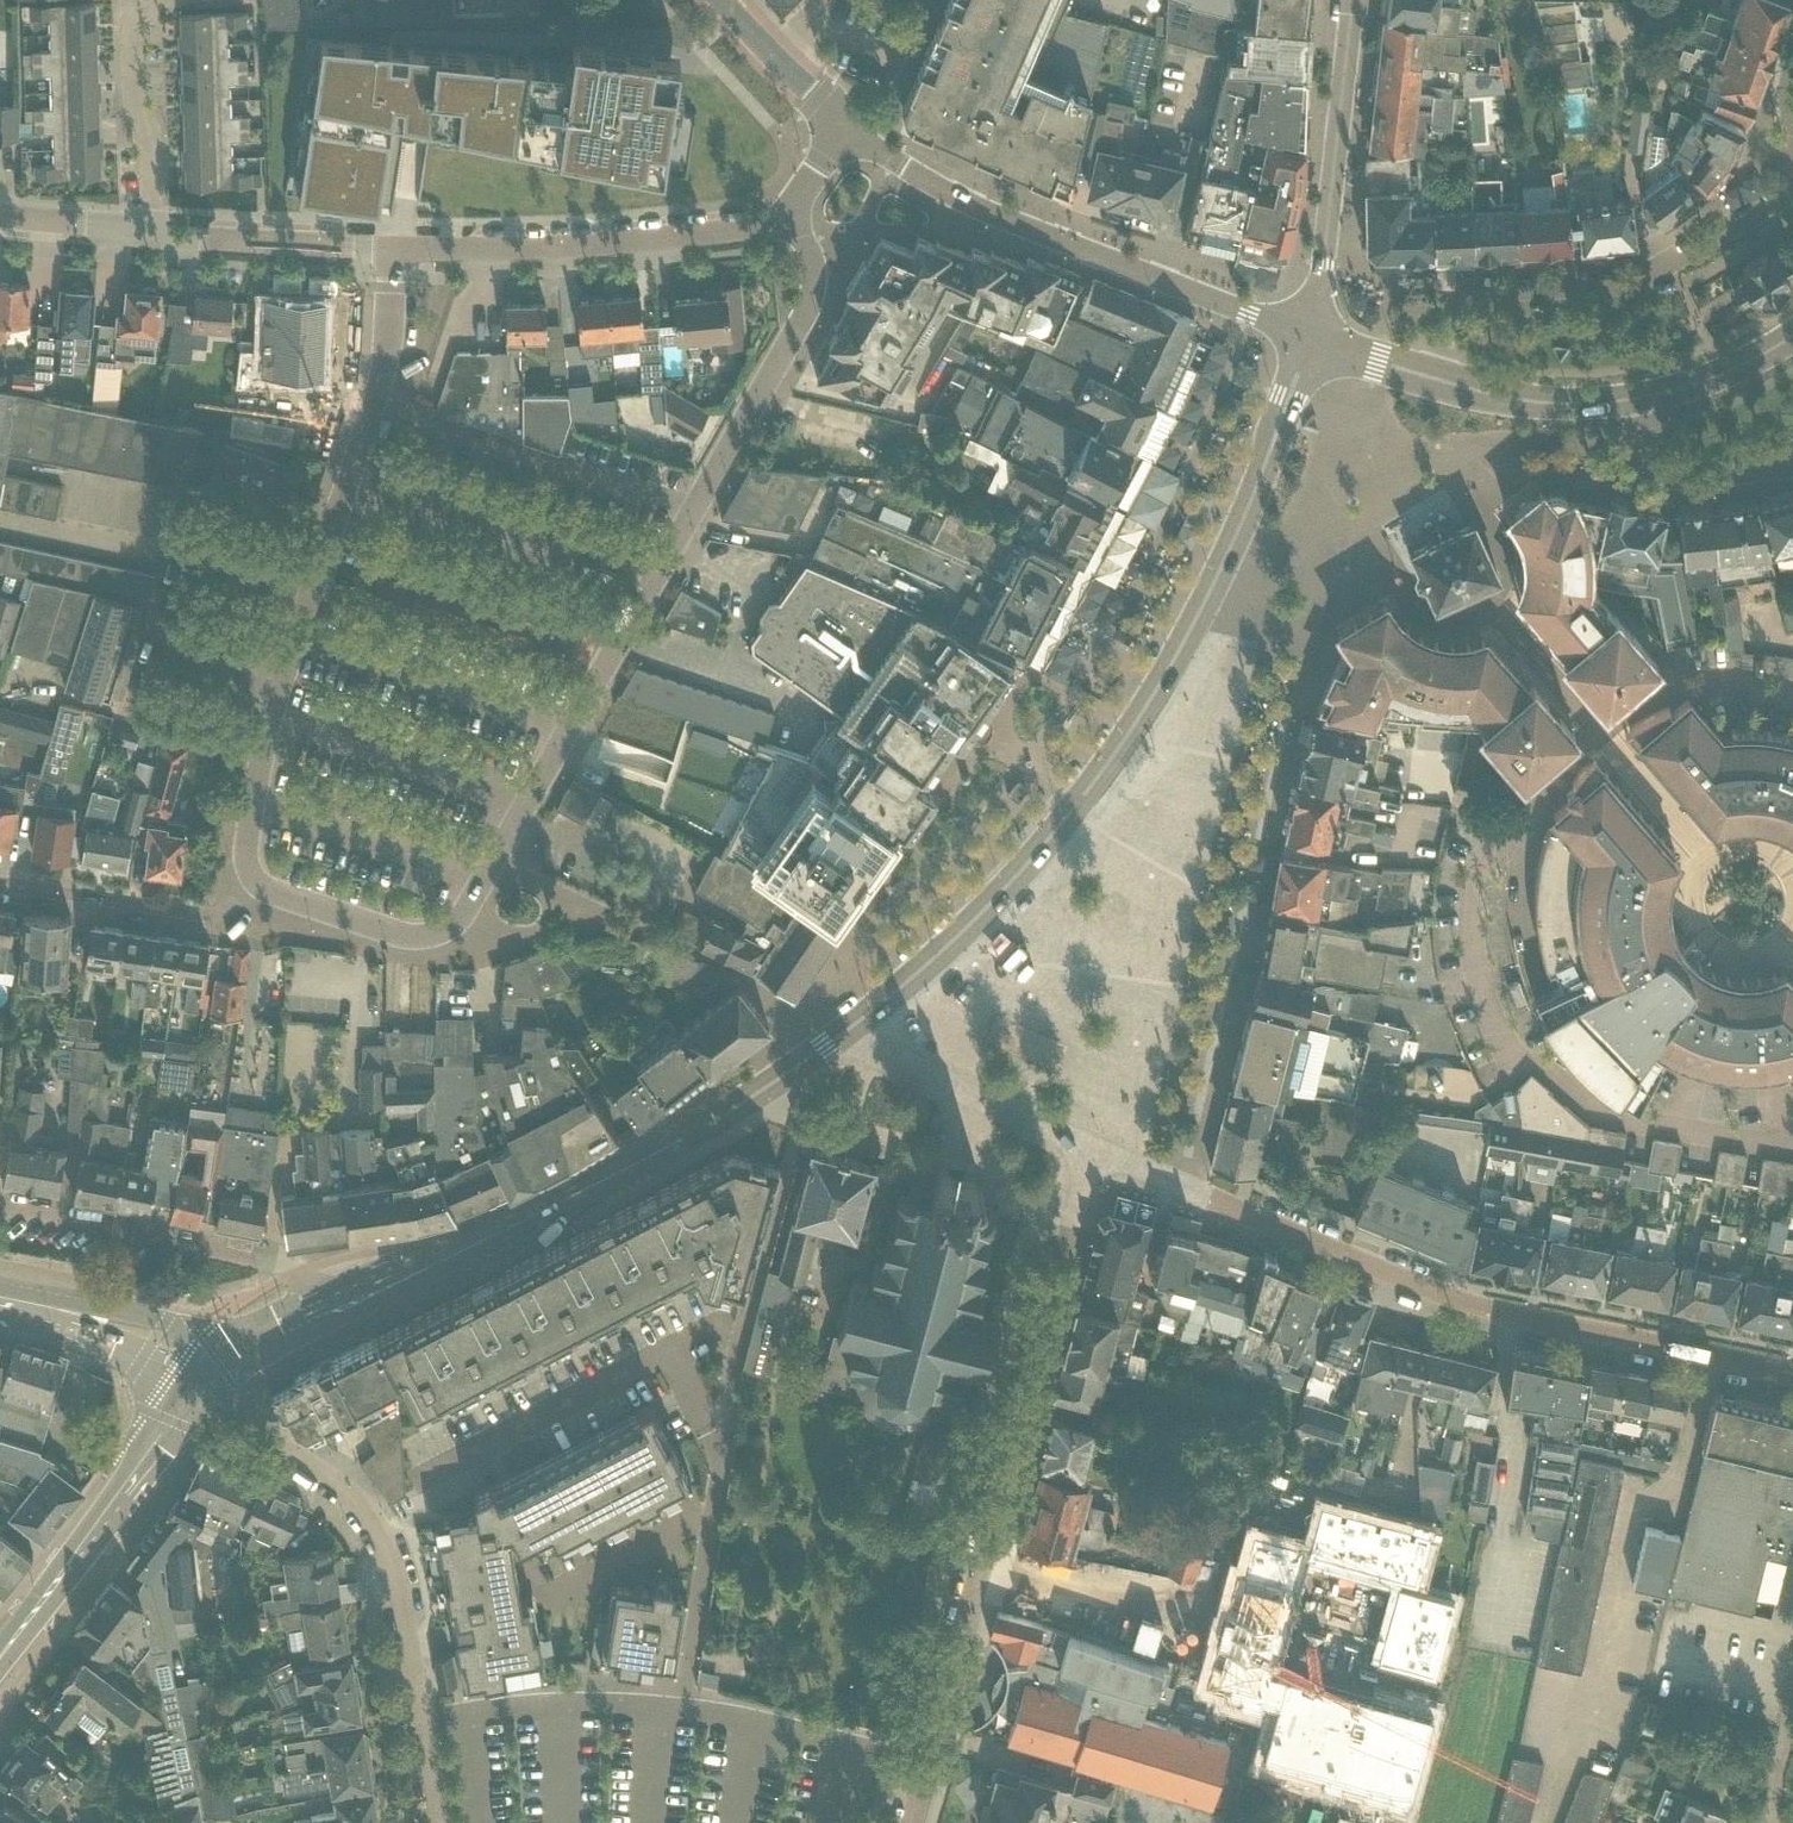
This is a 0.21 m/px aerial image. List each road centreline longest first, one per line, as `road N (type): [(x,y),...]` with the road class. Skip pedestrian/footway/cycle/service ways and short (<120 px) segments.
road 1 (unclassified): [(258,884),(275,896),(402,933),(435,932),(462,920),(692,508),(805,324),(810,289),(785,221)]
road 2 (residential): [(1792,693),(1691,690),(1600,731),(1563,767),(1525,839),(1471,884),(1468,915),(1488,1009),(1522,1062),(1552,1064),(1602,1105),(1698,1135),(1792,1131)]
road 3 (residential): [(850,1024),(1000,891),(1146,705),(1228,550),(1310,328)]
road 4 (residential): [(1792,1376),(1421,1290),(1096,1151)]
road 5 (residential): [(909,1822),(1096,1151)]
road 6 (unclassified): [(258,884),(247,855),(260,752),(374,403),(398,248)]
road 7 (residential): [(303,1306),(460,1250),(623,1166),(758,1093),(850,1024)]
road 8 (residential): [(1310,328),(1246,311),(973,205),(845,122)]
road 9 (residential): [(1792,194),(1632,286),(1462,296),(1431,377)]
road 10 (residential): [(431,1822),(381,1540),(359,1506),(276,1445)]
road 11 (residential): [(785,221),(518,247),(398,248)]
road 12 (residential): [(303,1306),(295,1279),(285,1275),(0,1211)]
road 13 (residential): [(1350,0),(1310,328)]
road 14 (residential): [(1096,1151),(874,1052),(850,1024)]
road 15 (tertiary): [(0,1652),(167,1434)]
road 16 (residential): [(0,881),(207,914),(258,884)]
road 17 (residential): [(138,226),(398,248)]
road 18 (residential): [(138,226),(137,8)]
road 19 (residential): [(1431,377),(1523,400),(1645,395)]
road 20 (tertiary): [(206,1333),(167,1305),(0,1281)]
road 21 (residential): [(1792,467),(1673,478),(1652,459),(1645,395)]
road 22 (residential): [(845,122),(725,0)]
road 23 (tertiary): [(0,1306),(142,1335),(162,1349)]
road 24 (residential): [(1645,395),(1722,373),(1792,334)]
road 25 (residential): [(138,226),(0,209)]
road 26 (residential): [(1310,328),(1431,377)]
road 27 (tertiary): [(167,1434),(208,1398),(215,1363),(206,1333)]

